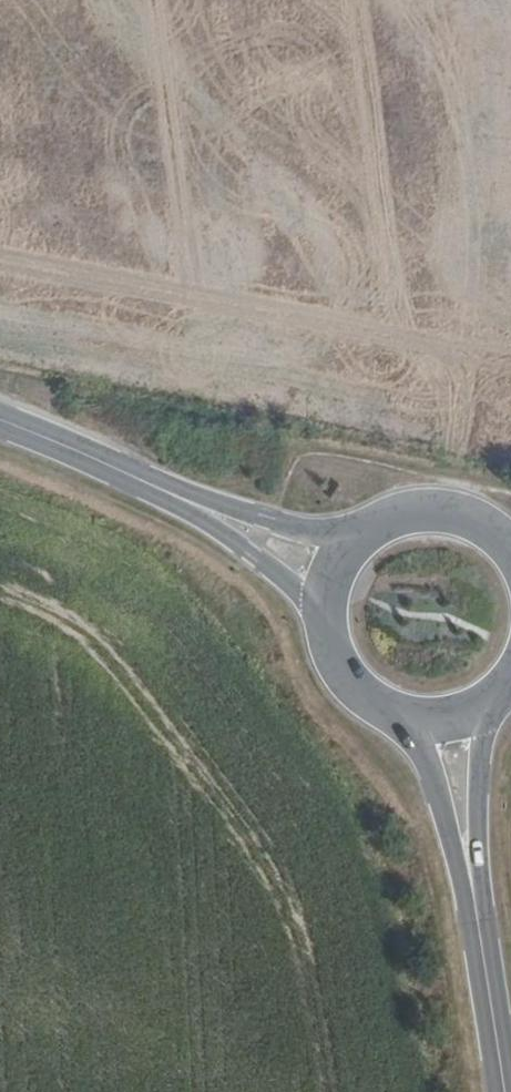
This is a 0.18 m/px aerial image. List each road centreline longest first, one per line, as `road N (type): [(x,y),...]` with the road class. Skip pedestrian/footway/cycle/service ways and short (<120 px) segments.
road 1 (secondary): [(504,1091),(470,873)]
road 2 (secondary): [(370,534),(266,520),(172,494)]
road 3 (secondary): [(172,494),(329,621)]
road 4 (secondary): [(172,494),(0,421)]
road 5 (secondary): [(470,873),(491,700)]
road 6 (secondary): [(399,714),(470,873)]
road 7 (secondary): [(508,548),(457,517),(426,514),(370,534)]
road 8 (secondary): [(329,621),(349,678),(399,714)]

